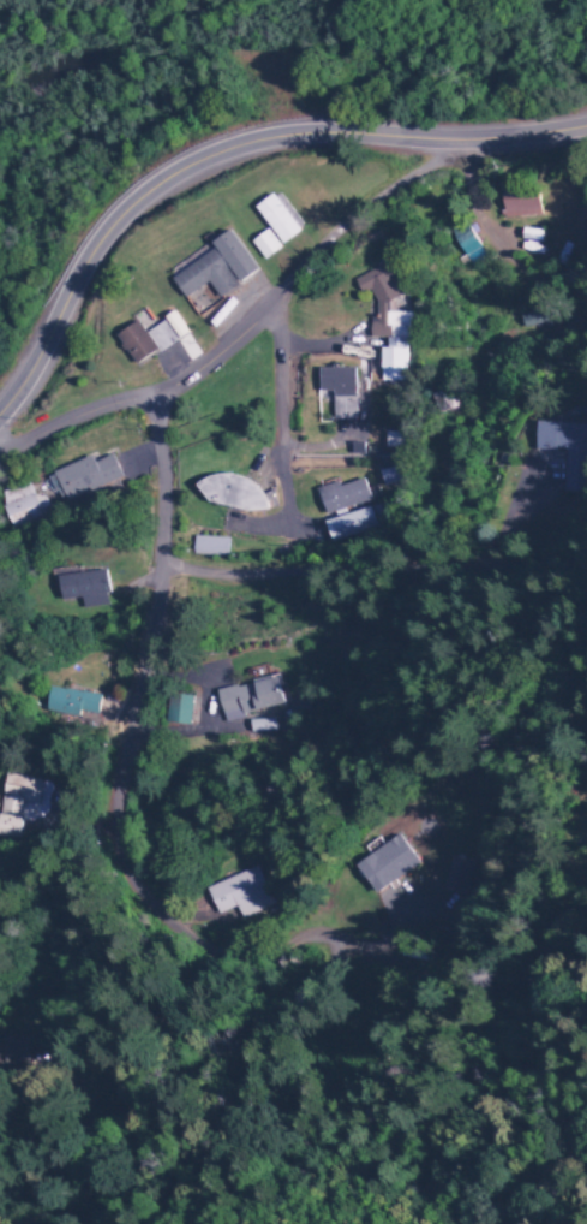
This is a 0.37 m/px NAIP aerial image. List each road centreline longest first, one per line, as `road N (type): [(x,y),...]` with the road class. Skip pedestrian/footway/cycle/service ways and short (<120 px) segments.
road 1 (secondary): [(0,412),(94,249),(138,201),(200,161),(257,145),(474,143),(586,126)]
road 2 (residential): [(474,143),(345,230),(265,314),(148,402),(0,448)]
road 3 (residential): [(586,558),(490,571),(161,574)]
road 4 (residential): [(148,402),(161,574),(130,778)]
road 5 (residential): [(283,533),(265,314)]

